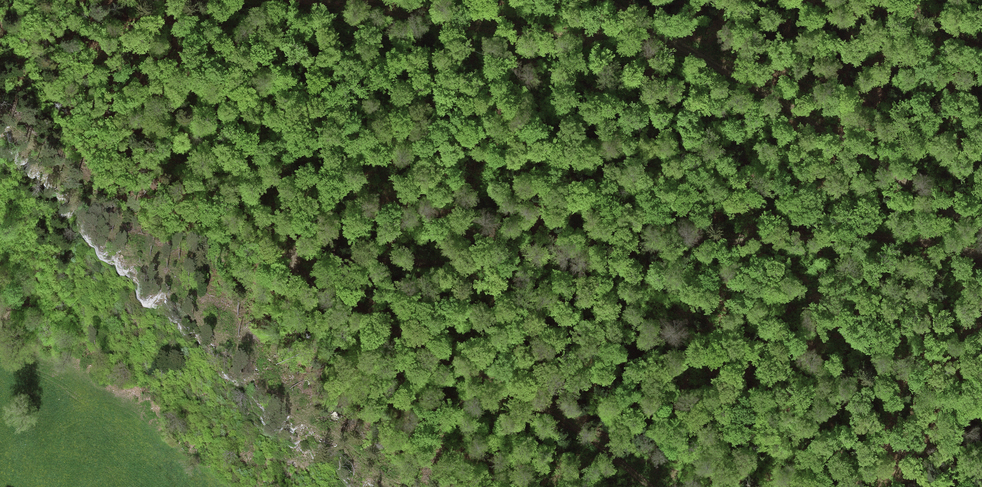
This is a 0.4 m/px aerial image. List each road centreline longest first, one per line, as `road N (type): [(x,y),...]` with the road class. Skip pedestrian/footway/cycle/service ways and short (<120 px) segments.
road 1 (track): [(981,256),(851,239),(469,263),(306,252),(290,259),(302,275),(406,338),(575,426),(650,486)]
road 2 (track): [(889,103),(684,46),(474,28),(353,0)]
road 3 (track): [(607,0),(981,234)]
road 4 (track): [(981,39),(850,0)]

